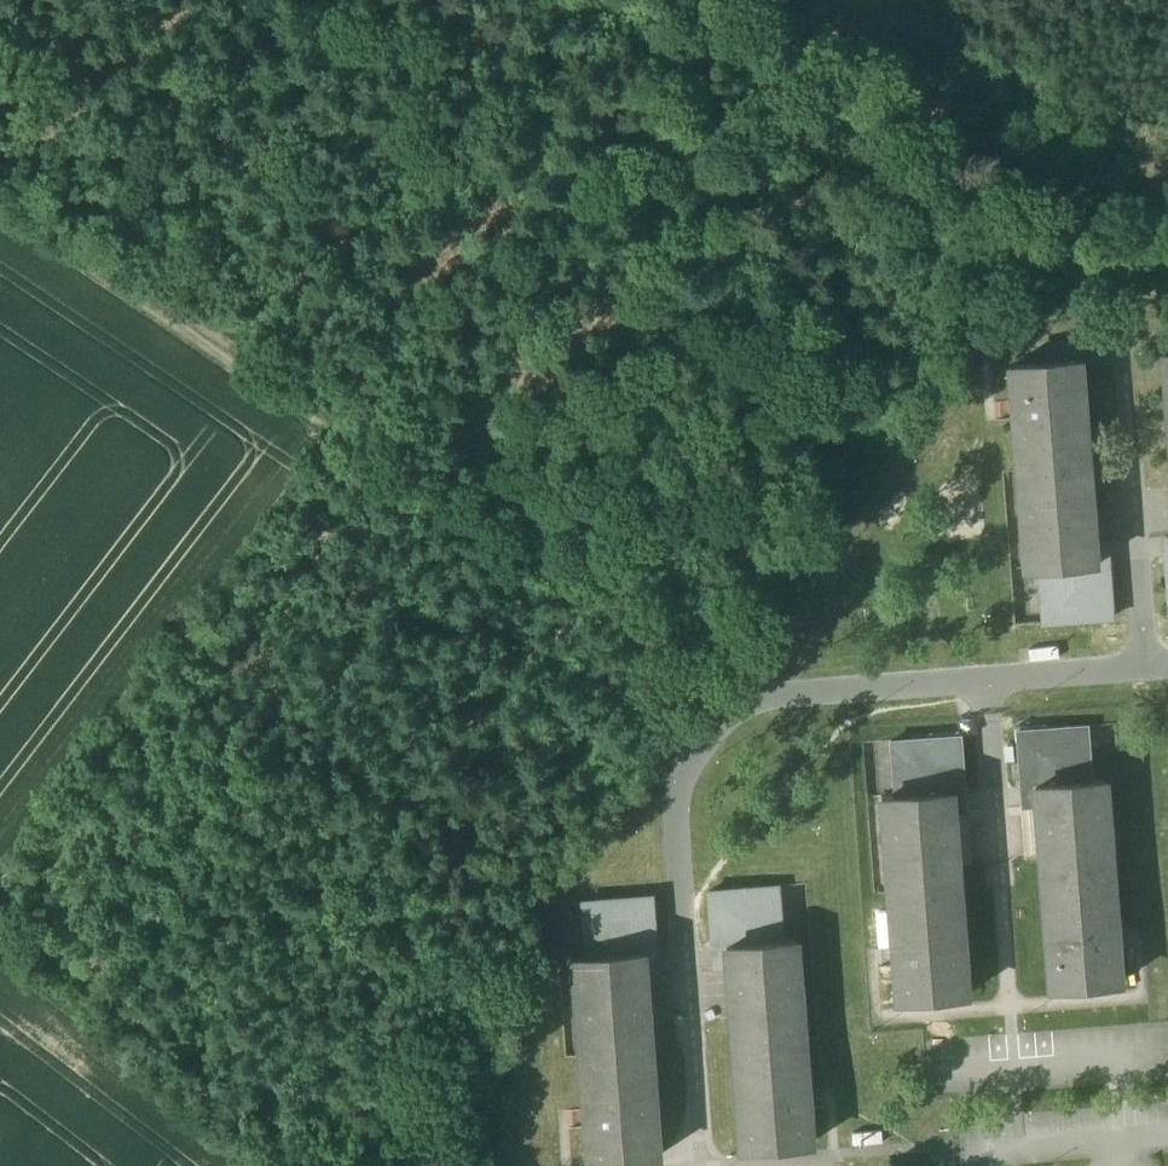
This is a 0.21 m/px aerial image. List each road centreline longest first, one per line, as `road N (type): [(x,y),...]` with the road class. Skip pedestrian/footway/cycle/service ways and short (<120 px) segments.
road 1 (track): [(0,207),(718,686)]
road 2 (track): [(306,1165),(718,686)]

